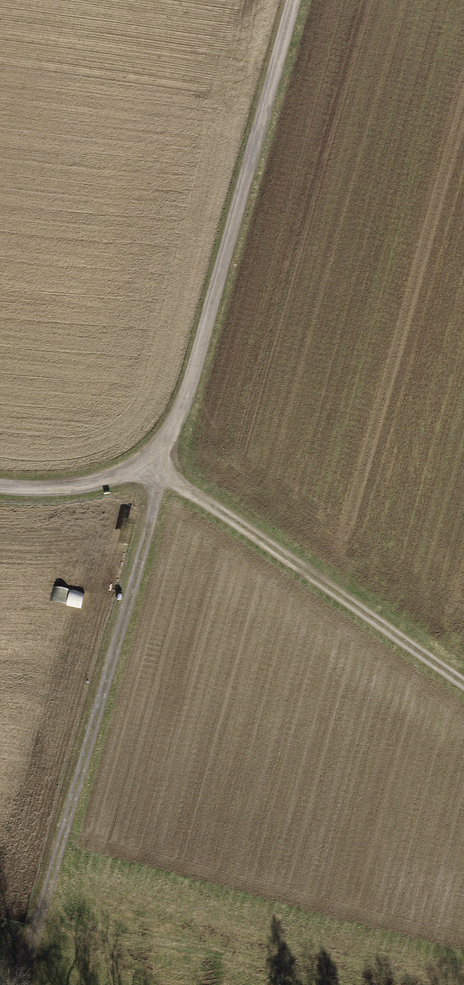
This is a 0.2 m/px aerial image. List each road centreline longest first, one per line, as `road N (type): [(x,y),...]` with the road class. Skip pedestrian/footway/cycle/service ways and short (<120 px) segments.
road 1 (track): [(152,464),(157,491),(24,960)]
road 2 (track): [(152,464),(205,350),(297,0)]
road 3 (track): [(463,684),(152,464)]
road 4 (track): [(0,486),(83,487),(152,464)]

